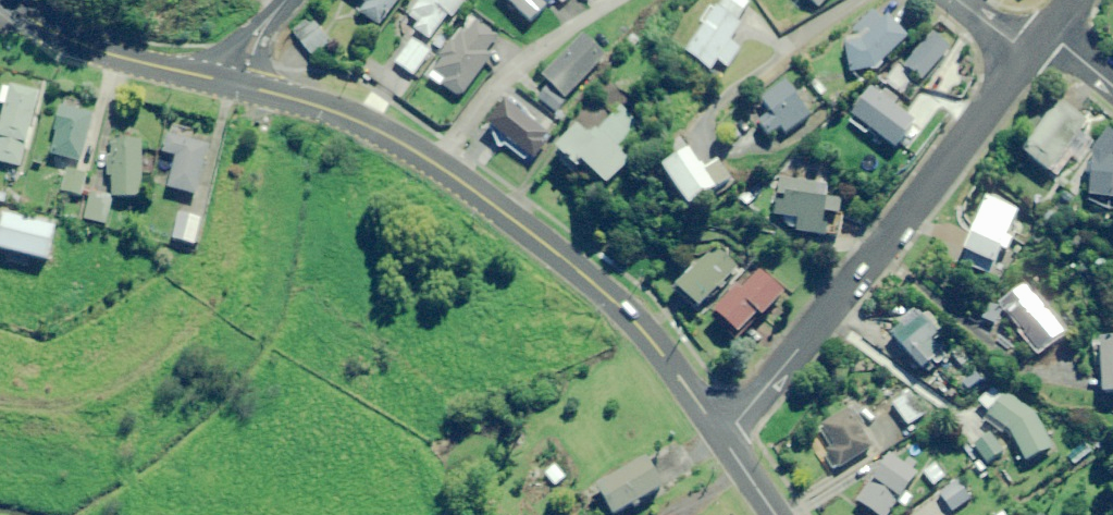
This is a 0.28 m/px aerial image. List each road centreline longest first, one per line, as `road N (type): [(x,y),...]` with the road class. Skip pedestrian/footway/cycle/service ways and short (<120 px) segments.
road 1 (residential): [(239,85),(379,131),(458,180),(628,312),(719,434)]
road 2 (residential): [(1023,57),(719,434)]
road 3 (residential): [(8,0),(76,40),(239,85)]

